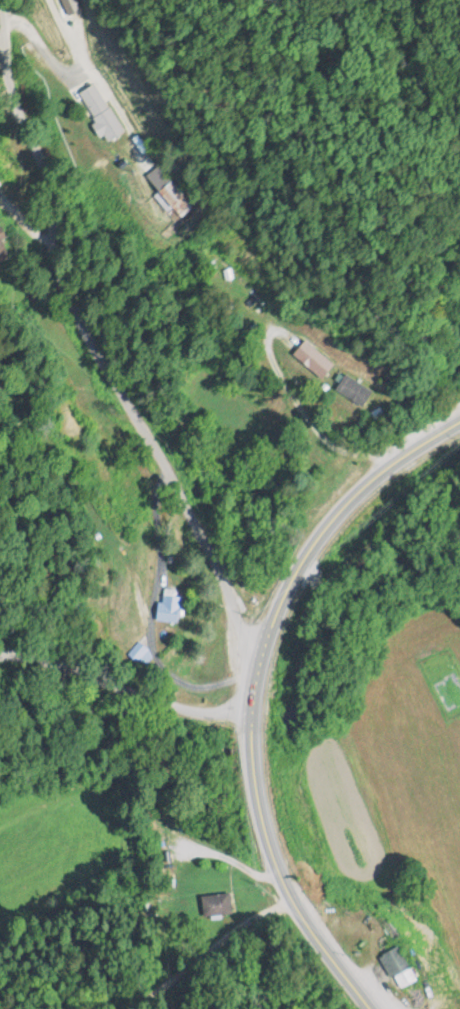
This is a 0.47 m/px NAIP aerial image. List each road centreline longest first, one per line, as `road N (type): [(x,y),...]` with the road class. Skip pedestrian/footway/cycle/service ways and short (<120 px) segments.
road 1 (residential): [(258,659),(223,572),(67,291),(49,177),(16,96),(0,9)]
road 2 (primary): [(372,1008),(278,878),(255,790),(249,708),(271,620),(308,548),(382,469),(459,420)]
road 3 (residential): [(0,656),(213,712),(249,708)]
road 4 (residential): [(222,296),(276,358),(291,399),(323,436),(382,469)]

